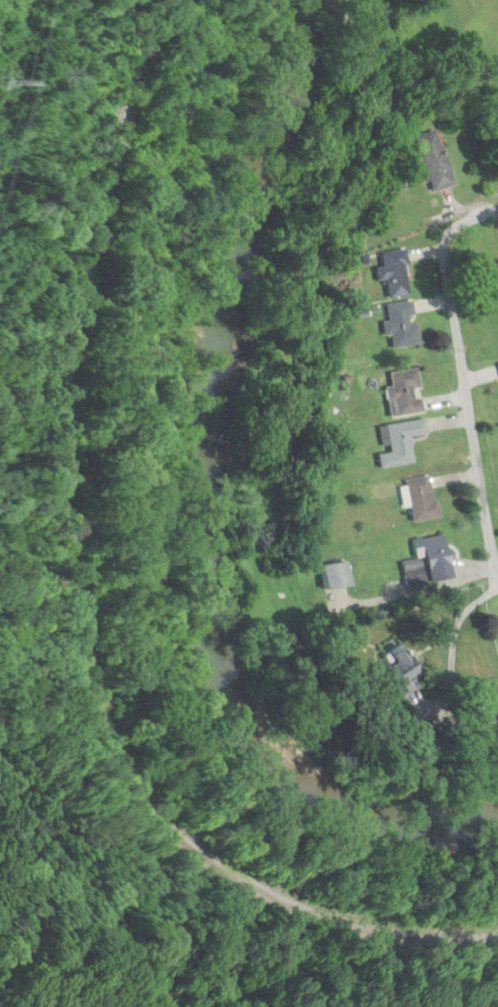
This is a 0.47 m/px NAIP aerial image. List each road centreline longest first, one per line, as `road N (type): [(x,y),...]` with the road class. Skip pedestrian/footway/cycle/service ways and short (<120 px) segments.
road 1 (residential): [(497,574),(443,262),(461,226),(497,212)]

